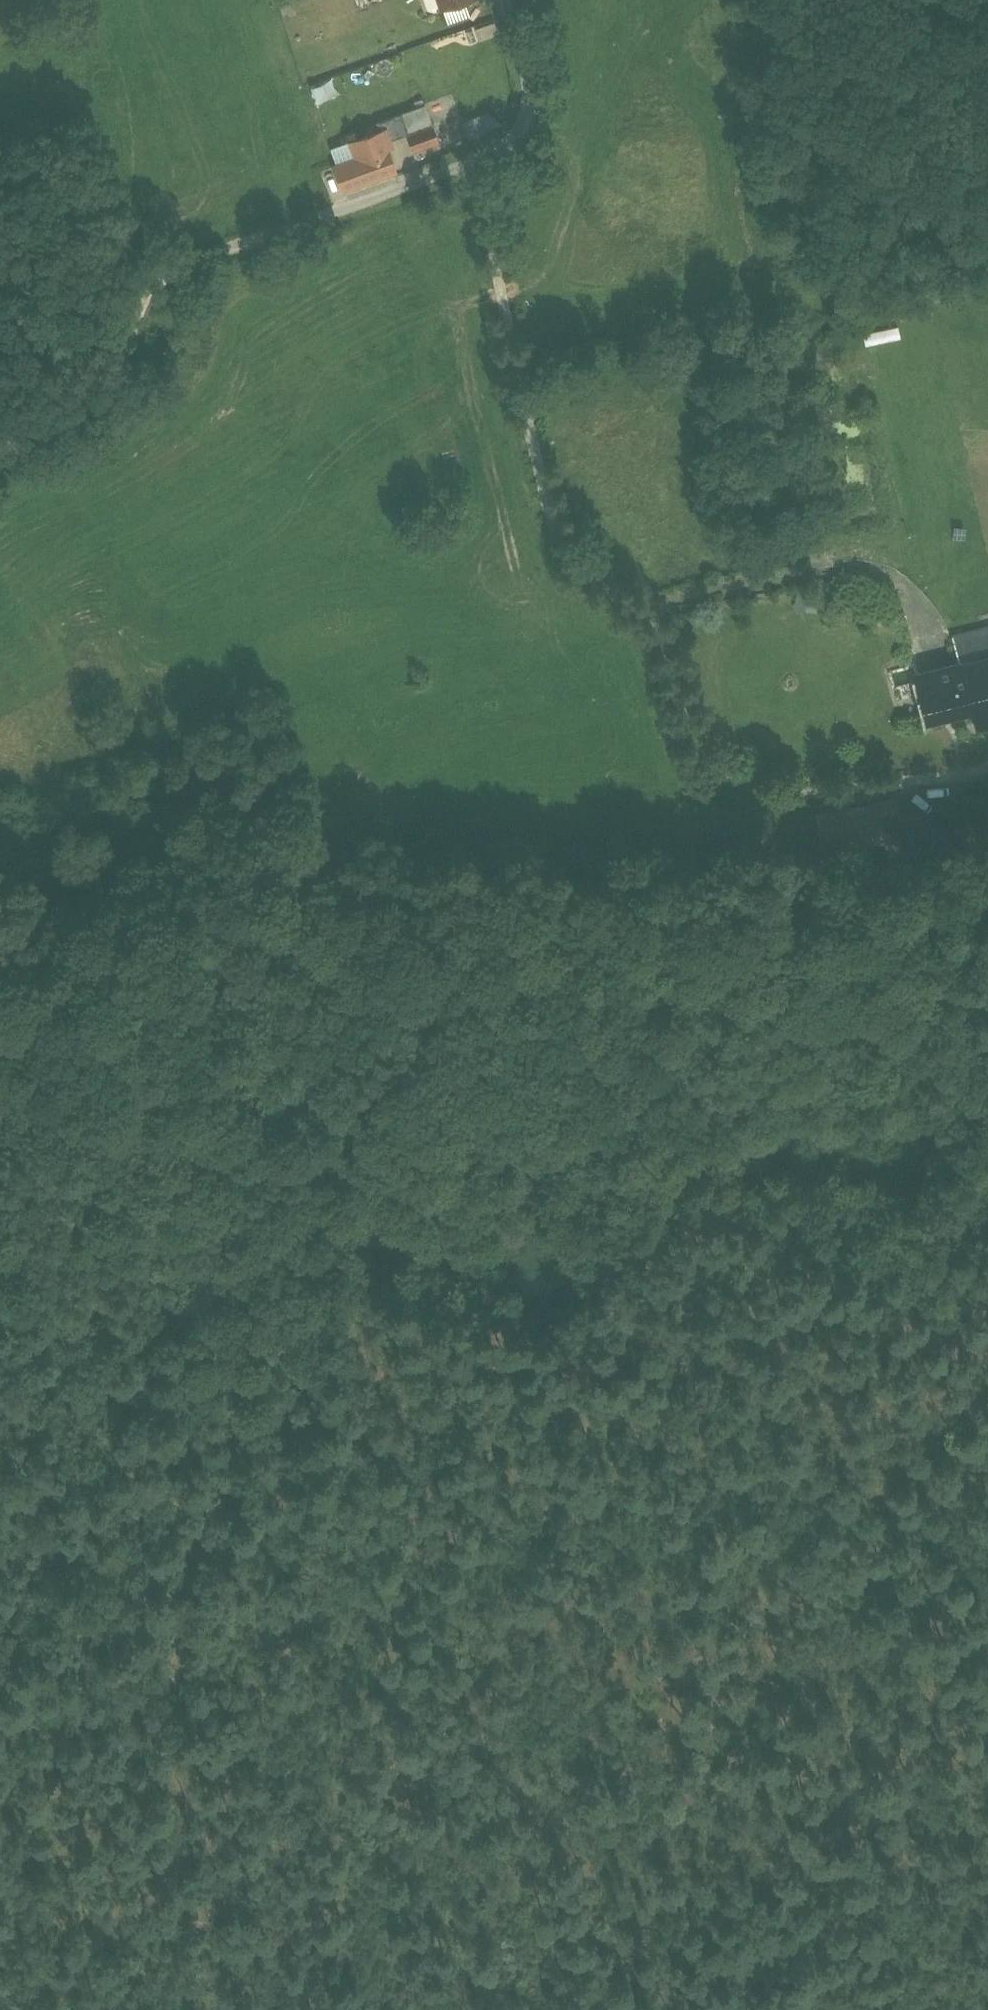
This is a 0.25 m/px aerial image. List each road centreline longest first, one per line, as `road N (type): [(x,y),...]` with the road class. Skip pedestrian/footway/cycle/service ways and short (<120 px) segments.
road 1 (residential): [(501,0),(542,141),(477,172),(194,271),(0,413)]

